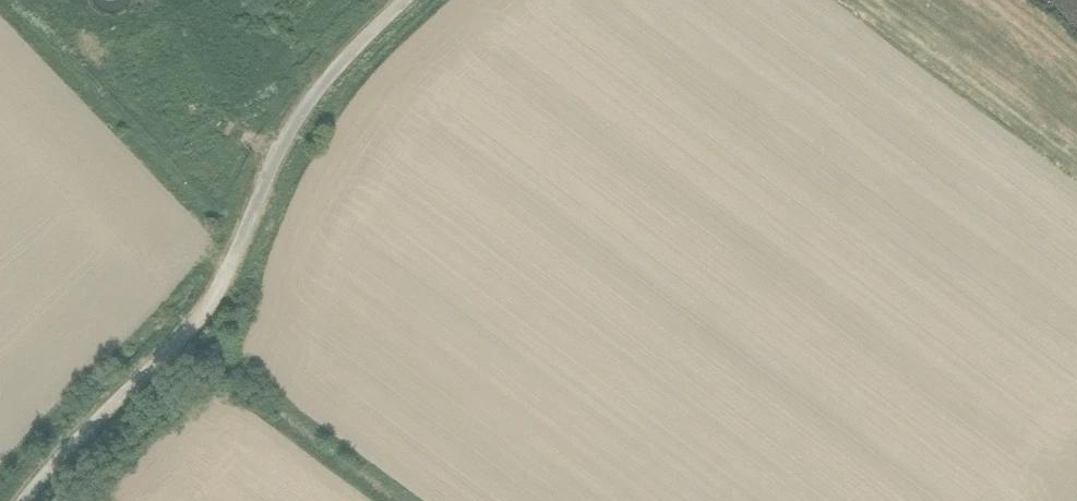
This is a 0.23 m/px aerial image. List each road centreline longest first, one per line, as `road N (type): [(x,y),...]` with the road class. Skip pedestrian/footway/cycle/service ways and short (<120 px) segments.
road 1 (unclassified): [(0,498),(203,278),(286,98),(380,0)]

